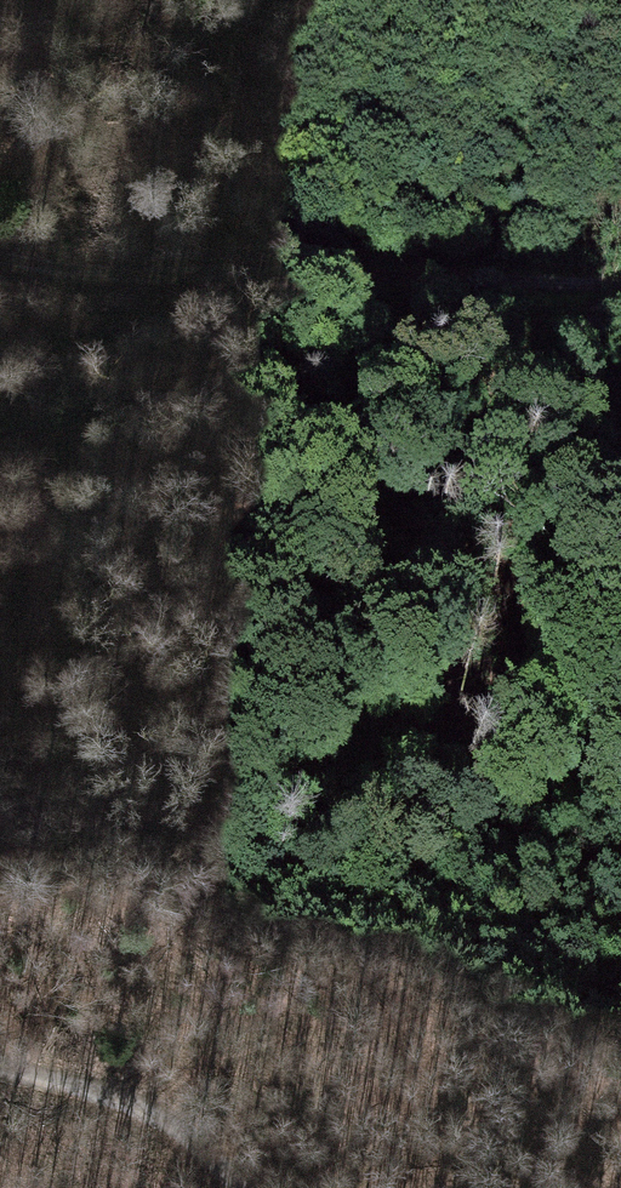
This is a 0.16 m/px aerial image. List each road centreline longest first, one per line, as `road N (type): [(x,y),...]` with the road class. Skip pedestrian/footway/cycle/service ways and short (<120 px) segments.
road 1 (track): [(620,283),(30,267),(0,259)]
road 2 (track): [(0,426),(73,422),(159,389),(351,354),(413,278)]
road 3 (track): [(245,1187),(173,1129),(0,1069)]
road 4 (track): [(620,693),(368,614)]

